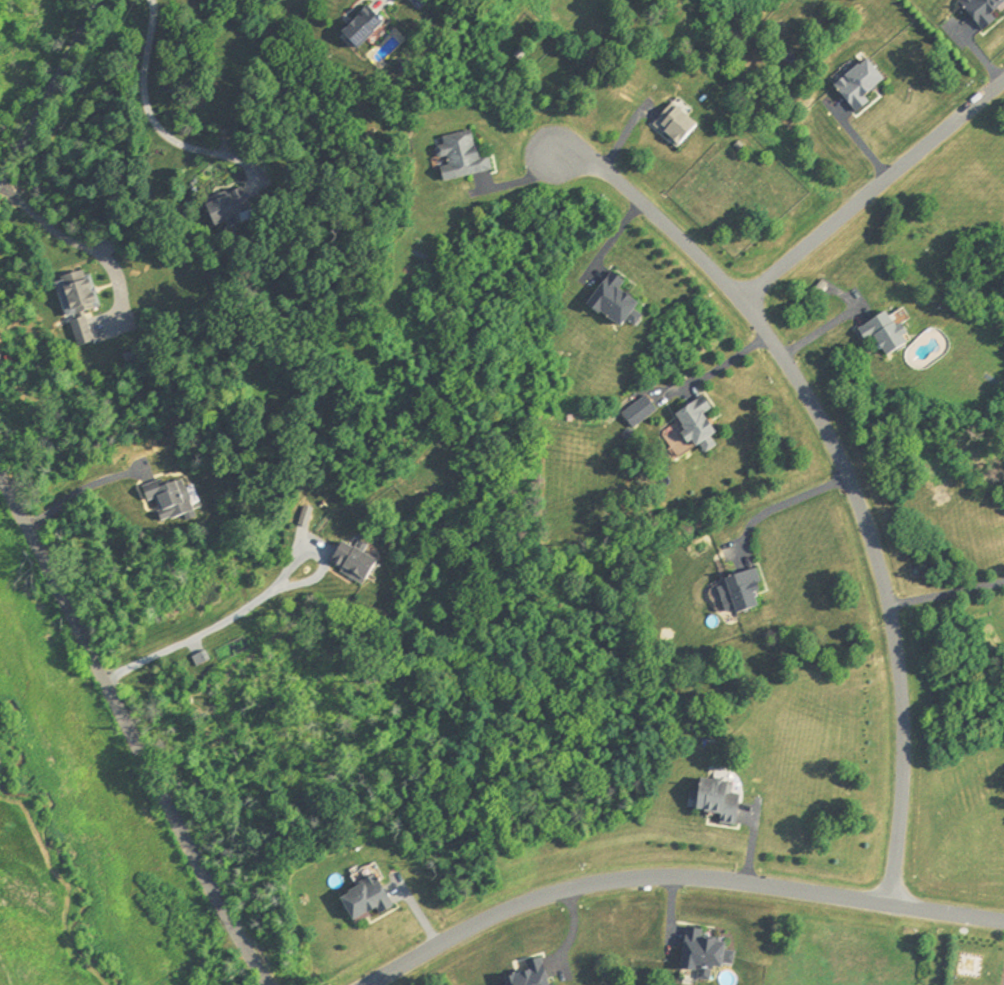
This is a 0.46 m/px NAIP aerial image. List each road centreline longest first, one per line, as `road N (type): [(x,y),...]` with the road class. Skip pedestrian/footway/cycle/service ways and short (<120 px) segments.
road 1 (residential): [(555,155),(601,168),(628,188),(740,302),(801,387),(846,473),(888,607),(902,709),(889,904)]
road 2 (residential): [(1003,921),(717,879),(640,879),(498,914),(369,984)]
road 3 (residential): [(266,984),(0,478)]
road 4 (residential): [(1003,79),(740,302)]
road 5 (tertiary): [(0,179),(98,0)]

